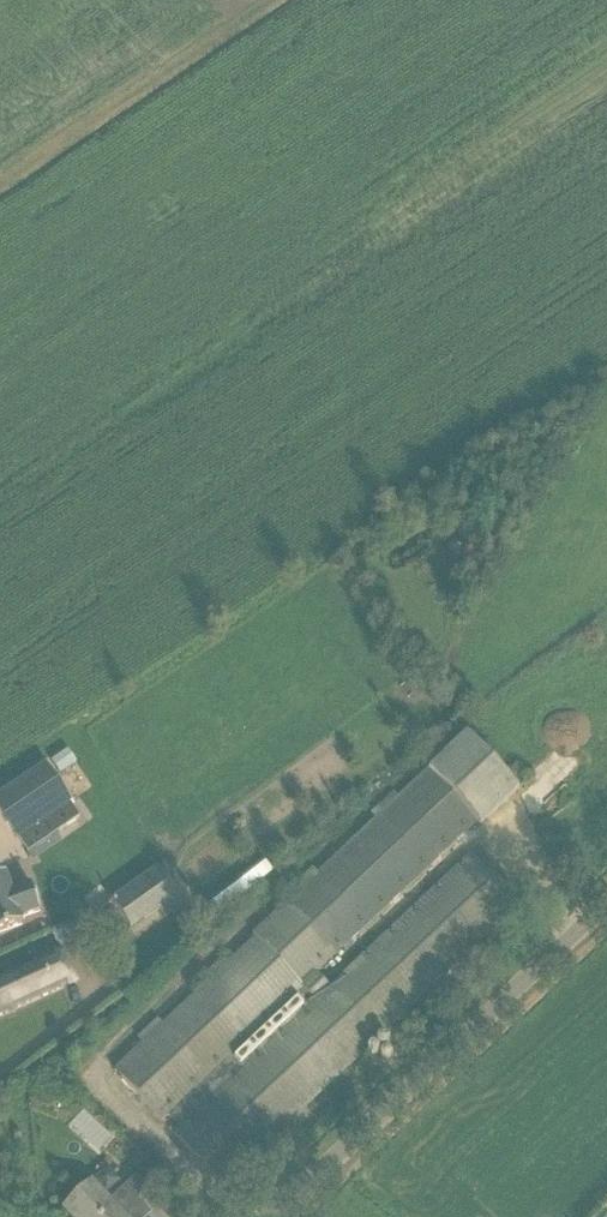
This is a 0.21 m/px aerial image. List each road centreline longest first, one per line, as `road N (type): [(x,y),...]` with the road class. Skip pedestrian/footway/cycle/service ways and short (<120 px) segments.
road 1 (unclassified): [(276,1216),(606,902)]

